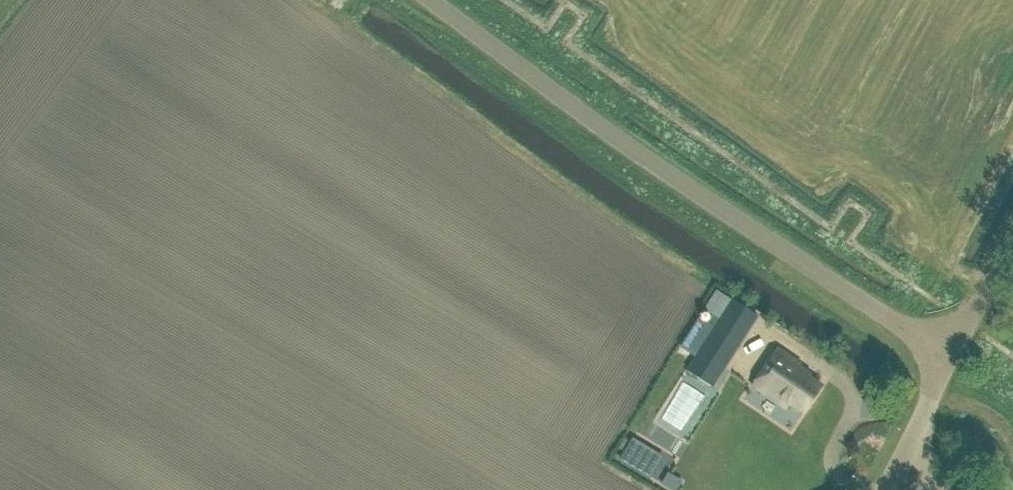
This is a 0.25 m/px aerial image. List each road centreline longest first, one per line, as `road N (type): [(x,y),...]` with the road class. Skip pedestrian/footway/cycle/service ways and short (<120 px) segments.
road 1 (unclassified): [(953,351),(662,169),(432,0)]
road 2 (unclassified): [(892,479),(953,351)]
road 3 (unclassified): [(953,351),(1012,244)]

